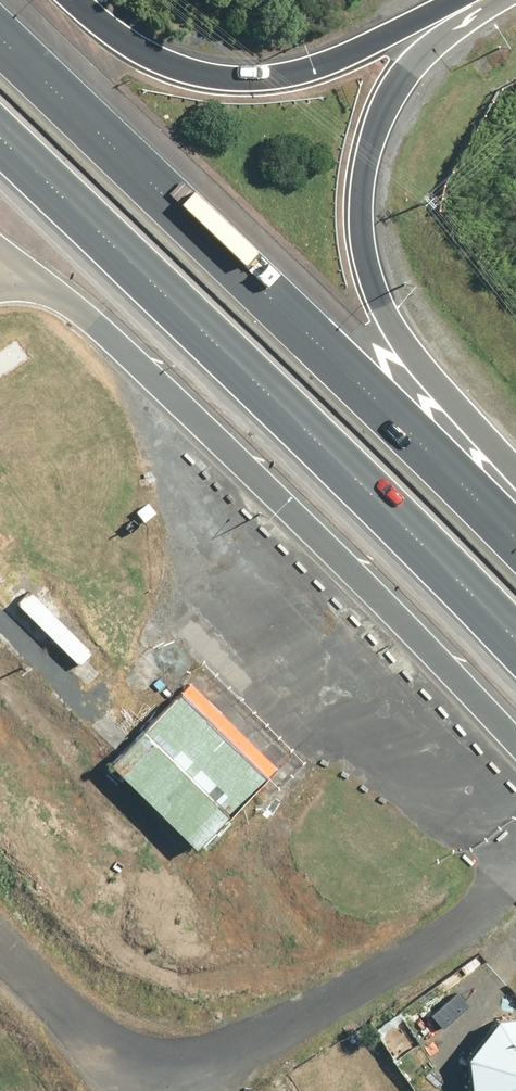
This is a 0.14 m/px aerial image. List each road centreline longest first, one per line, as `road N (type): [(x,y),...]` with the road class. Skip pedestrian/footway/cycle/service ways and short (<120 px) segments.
road 1 (motorway): [(515,656),(0,141)]
road 2 (motorway): [(0,40),(515,552)]
road 3 (motorway): [(515,747),(279,493),(44,282)]
road 4 (motorway): [(507,0),(410,59),(371,122),(358,190),(363,263),(398,340),(515,478)]
road 5 (motorway): [(69,0),(169,58),(264,73),(346,54),(452,0)]

